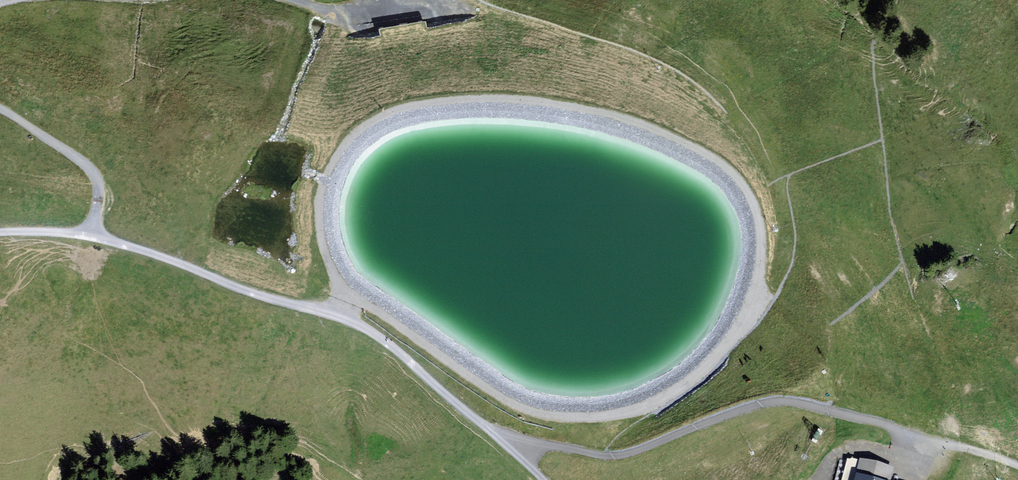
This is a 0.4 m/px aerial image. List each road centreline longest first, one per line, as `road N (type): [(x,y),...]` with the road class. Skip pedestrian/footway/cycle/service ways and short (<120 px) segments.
road 1 (track): [(542,479),(375,334),(88,235),(0,232)]
road 2 (track): [(705,479),(737,457),(828,421),(884,424),(901,443)]
road 3 (track): [(88,235),(97,201),(91,171),(0,108)]

